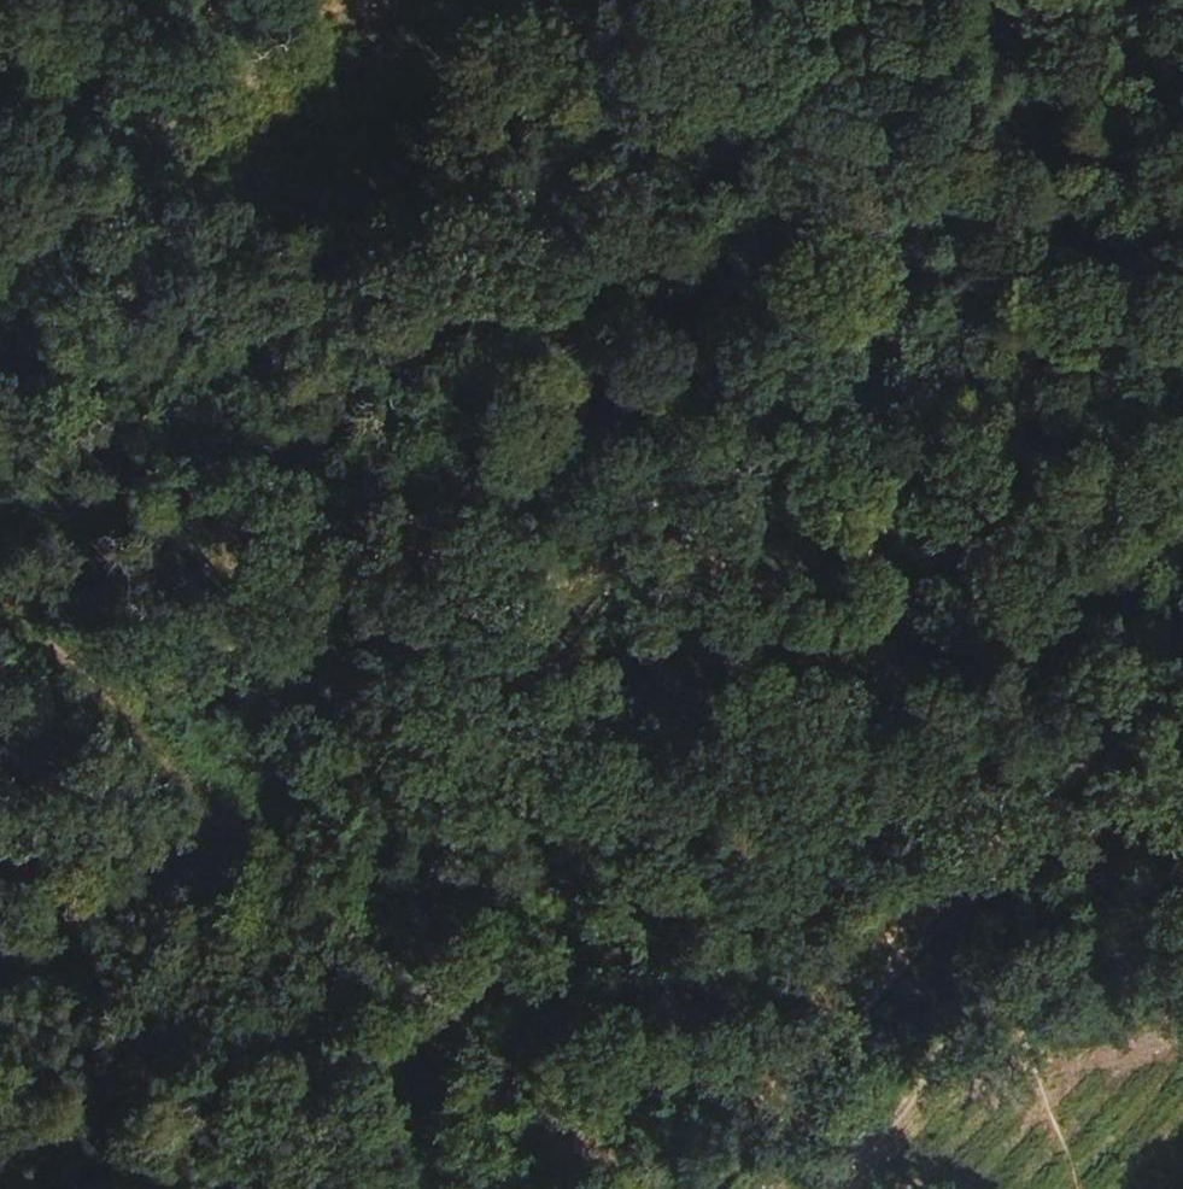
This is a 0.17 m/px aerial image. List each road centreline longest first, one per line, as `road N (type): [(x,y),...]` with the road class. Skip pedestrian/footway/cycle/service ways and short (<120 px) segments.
road 1 (track): [(690,0),(1056,1188)]
road 2 (track): [(542,1188),(0,655)]

